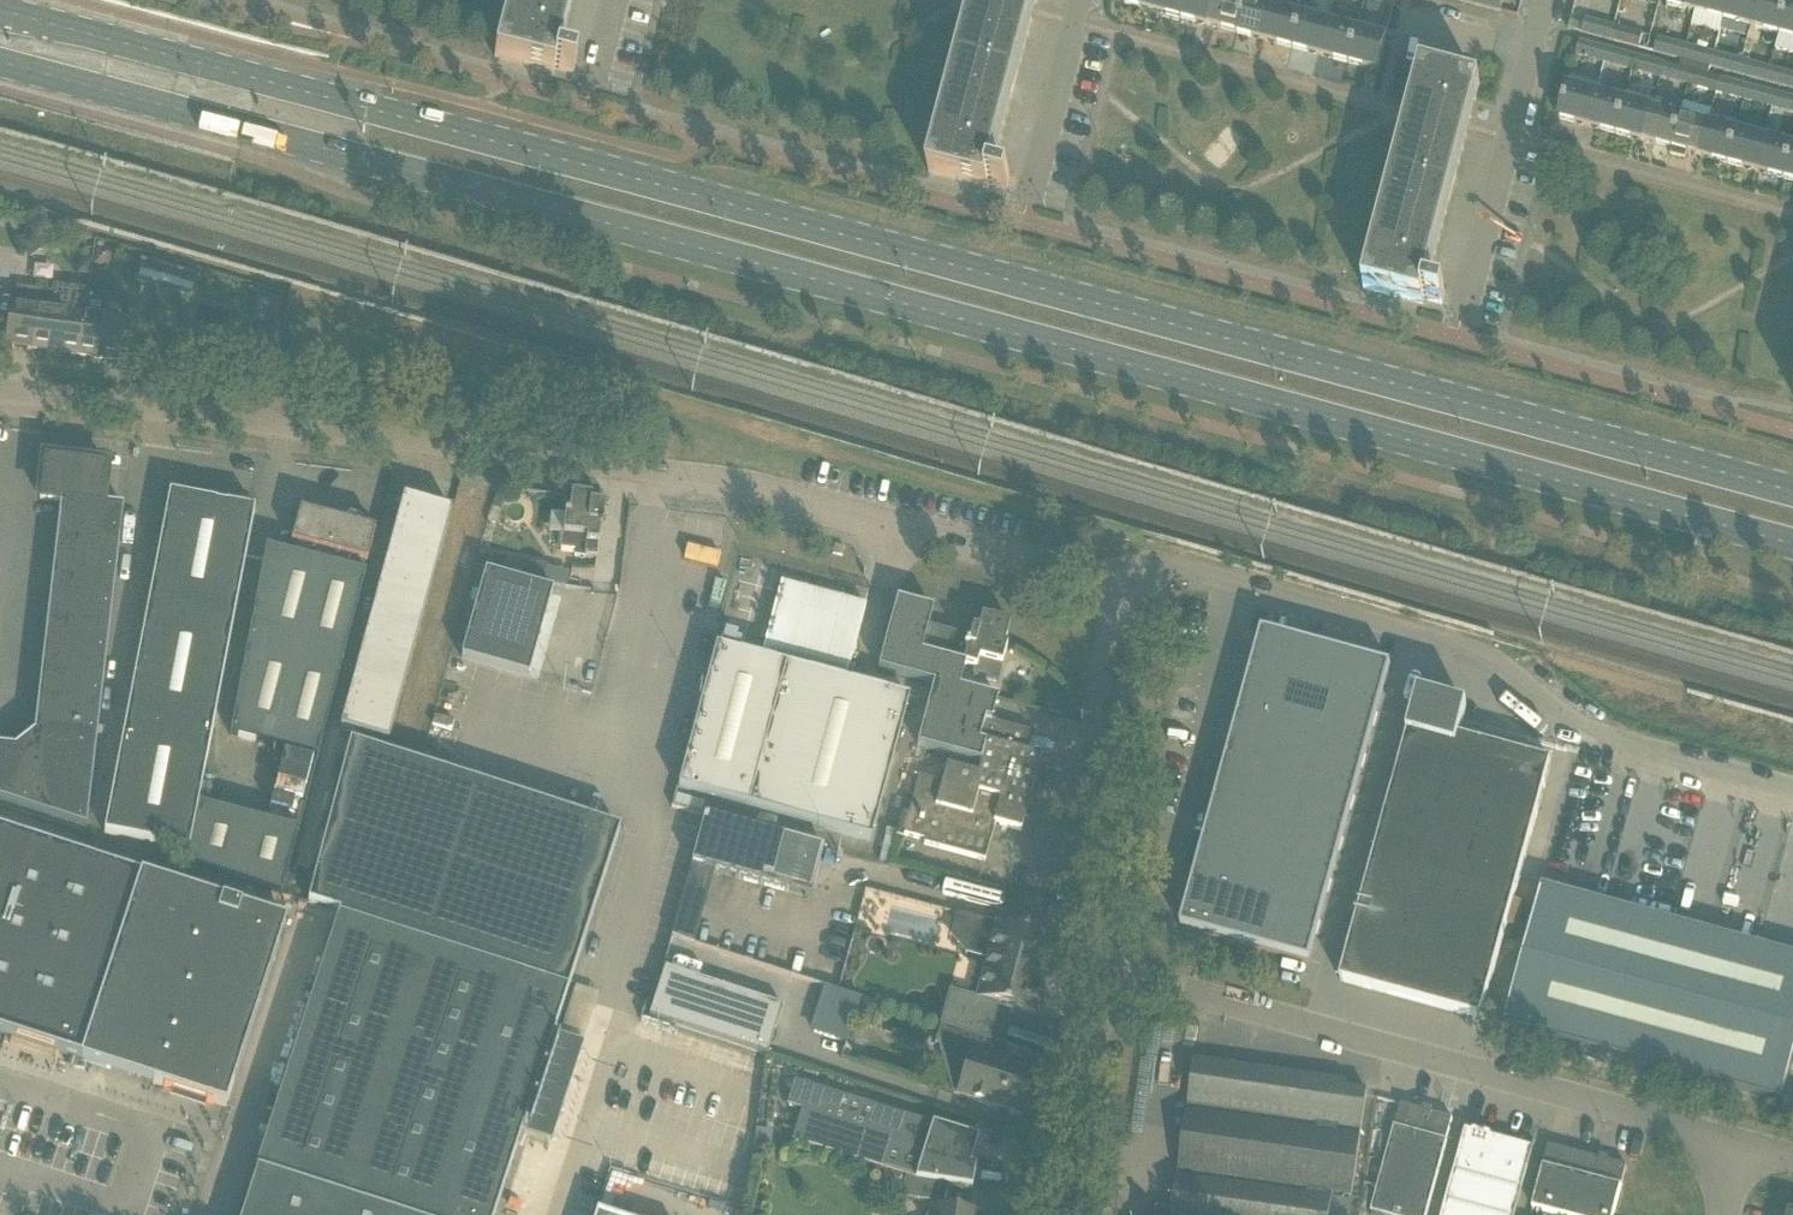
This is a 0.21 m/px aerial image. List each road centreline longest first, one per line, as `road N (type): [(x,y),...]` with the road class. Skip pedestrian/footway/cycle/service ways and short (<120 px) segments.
road 1 (primary): [(0,58),(1792,547)]
road 2 (primary): [(1792,492),(0,9)]
road 3 (unclassified): [(1133,591),(665,480),(0,390)]
road 4 (unclassified): [(1792,787),(1648,749),(1584,723),(1484,643),(1306,590),(1233,558),(1193,558),(1133,591)]
road 5 (unclassified): [(1749,1134),(1091,965)]
road 6 (unclassified): [(1091,965),(1133,591)]
road 7 (residential): [(1460,310),(1544,0)]
road 8 (unclassified): [(1061,1214),(1091,965)]
road 9 (residential): [(1028,198),(1081,0)]

